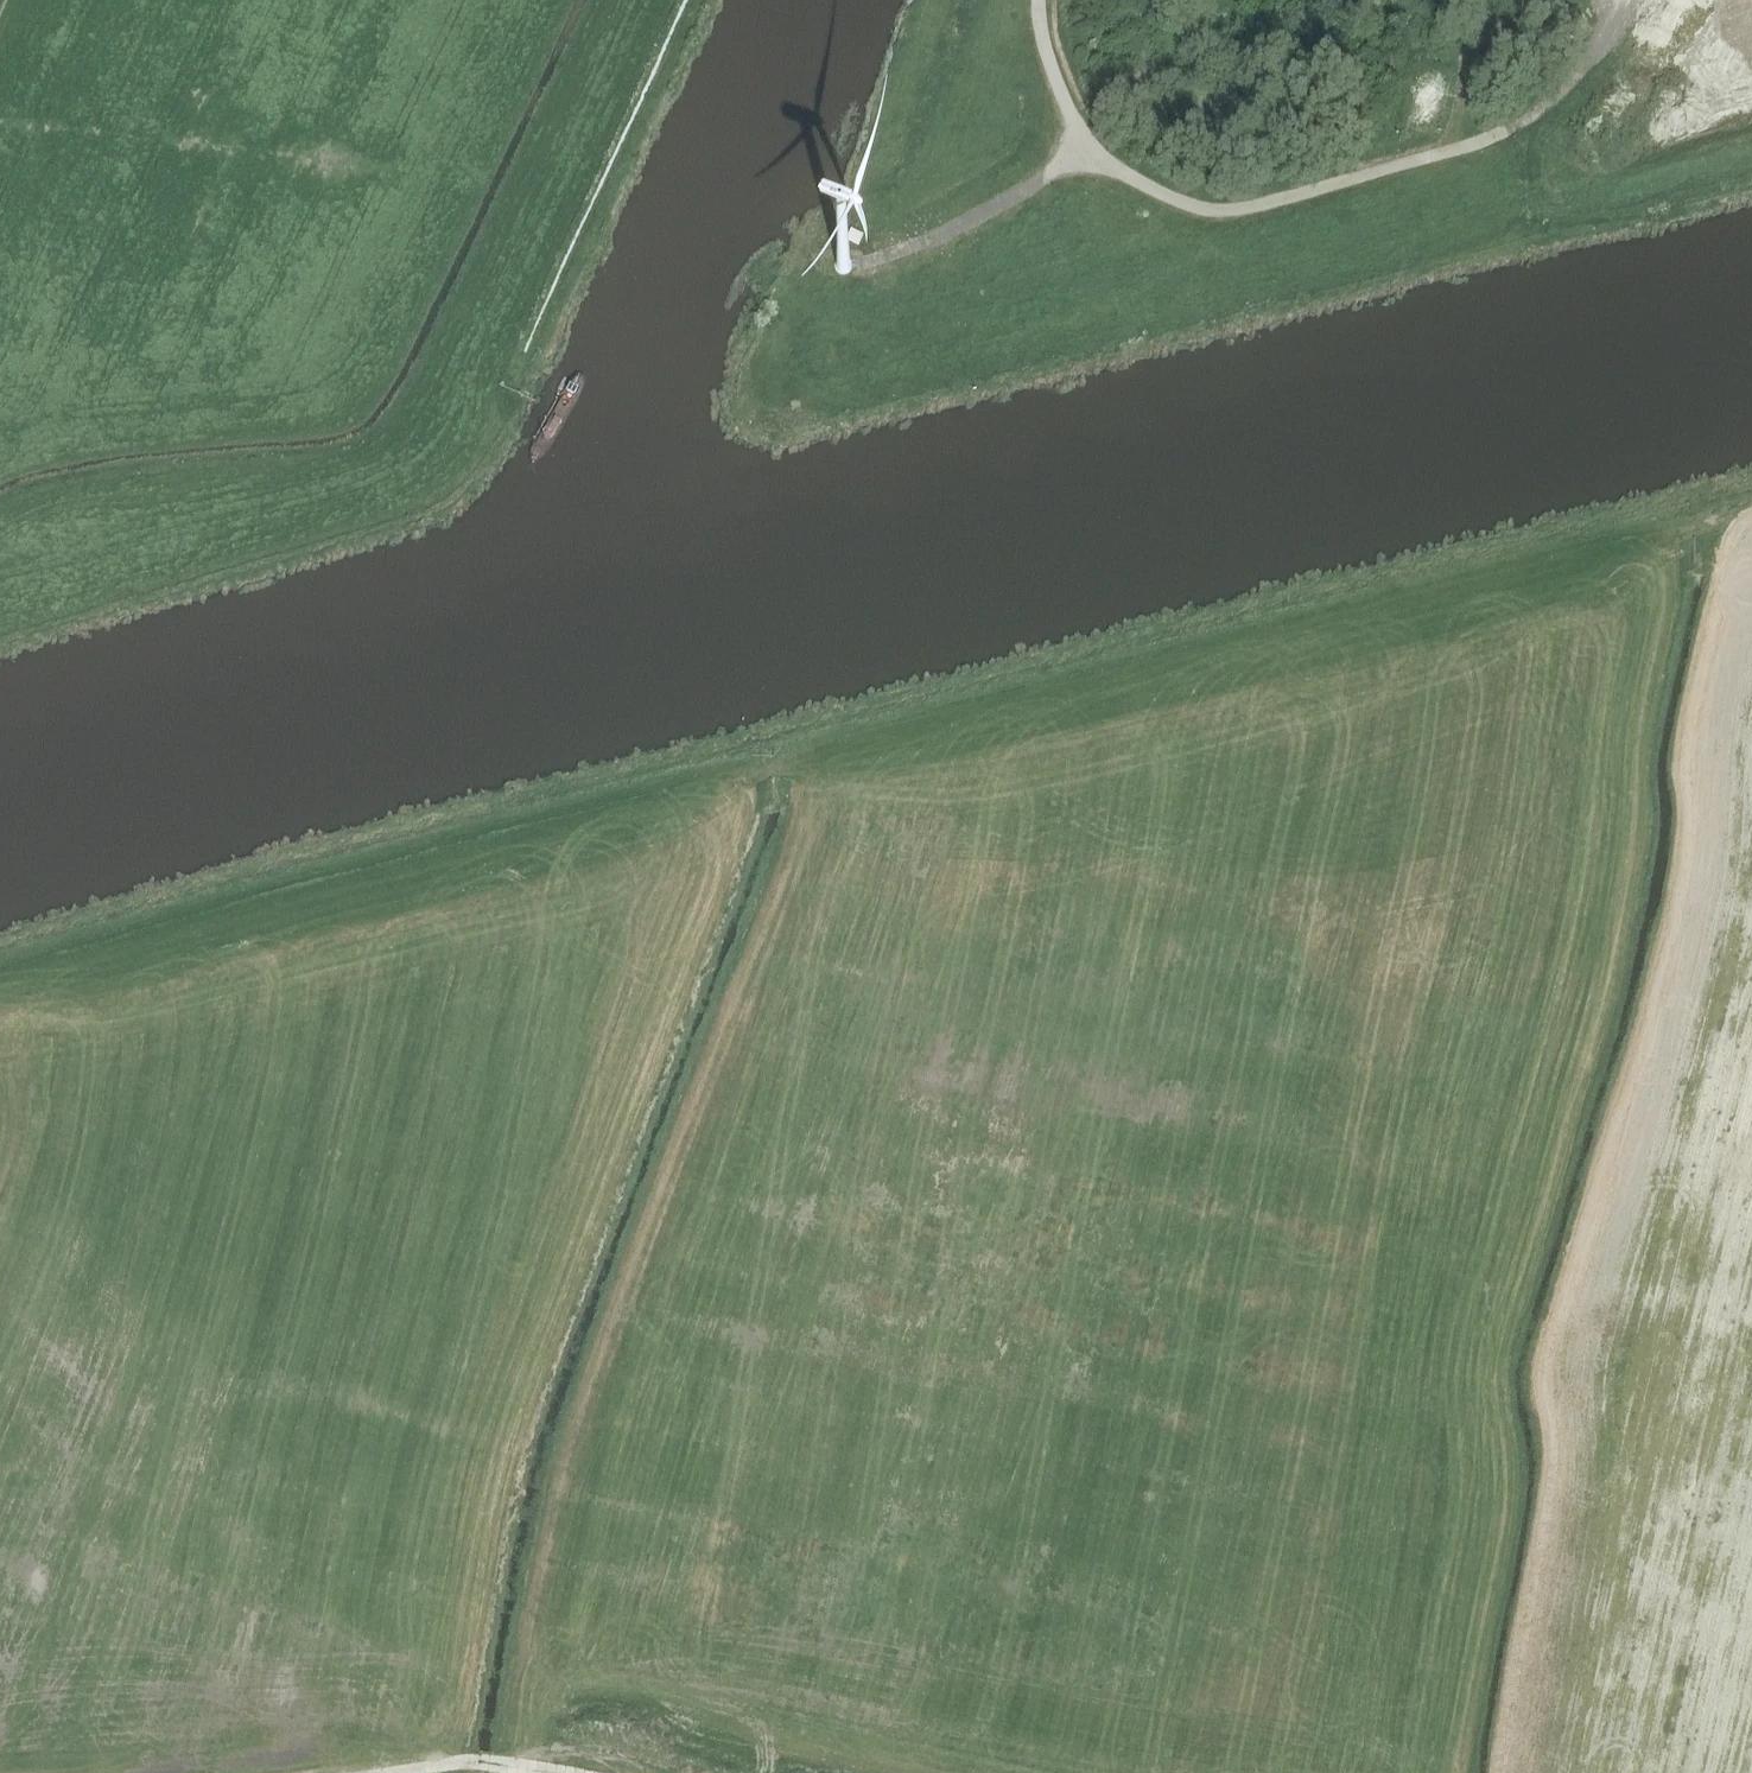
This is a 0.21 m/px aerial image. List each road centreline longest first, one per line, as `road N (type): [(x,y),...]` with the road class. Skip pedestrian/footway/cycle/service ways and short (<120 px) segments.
road 1 (unclassified): [(1093,153),(1048,60),(1039,0)]
road 2 (track): [(545,1772),(463,1763),(398,1772)]

